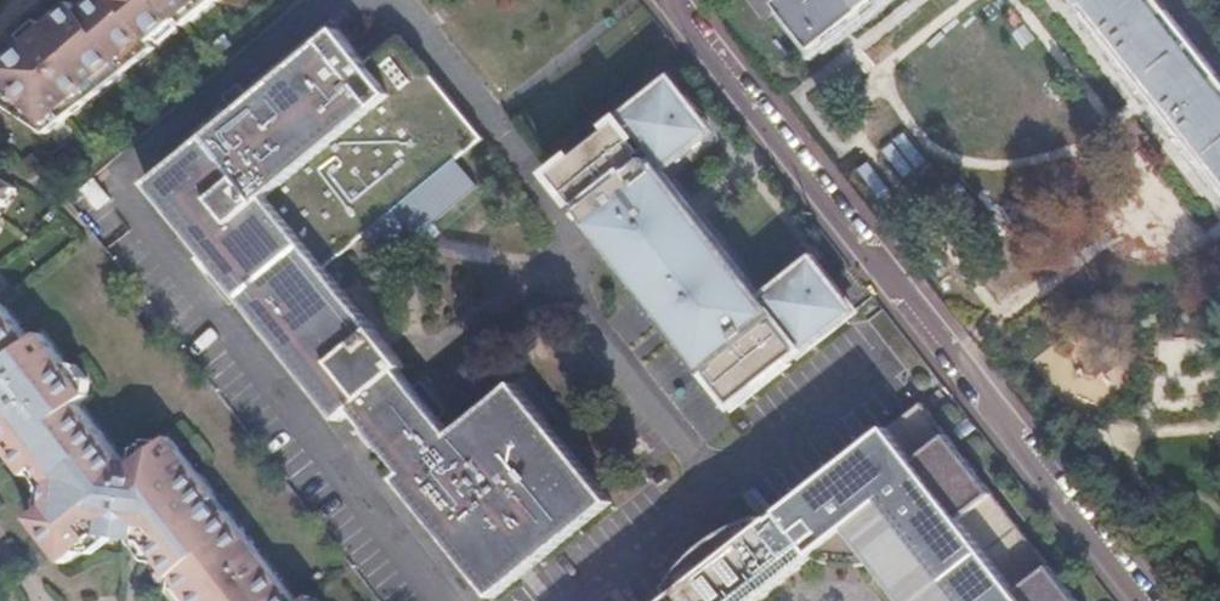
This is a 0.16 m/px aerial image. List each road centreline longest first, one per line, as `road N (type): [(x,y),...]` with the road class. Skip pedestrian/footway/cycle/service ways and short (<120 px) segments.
road 1 (residential): [(673,0),(1142,600)]

